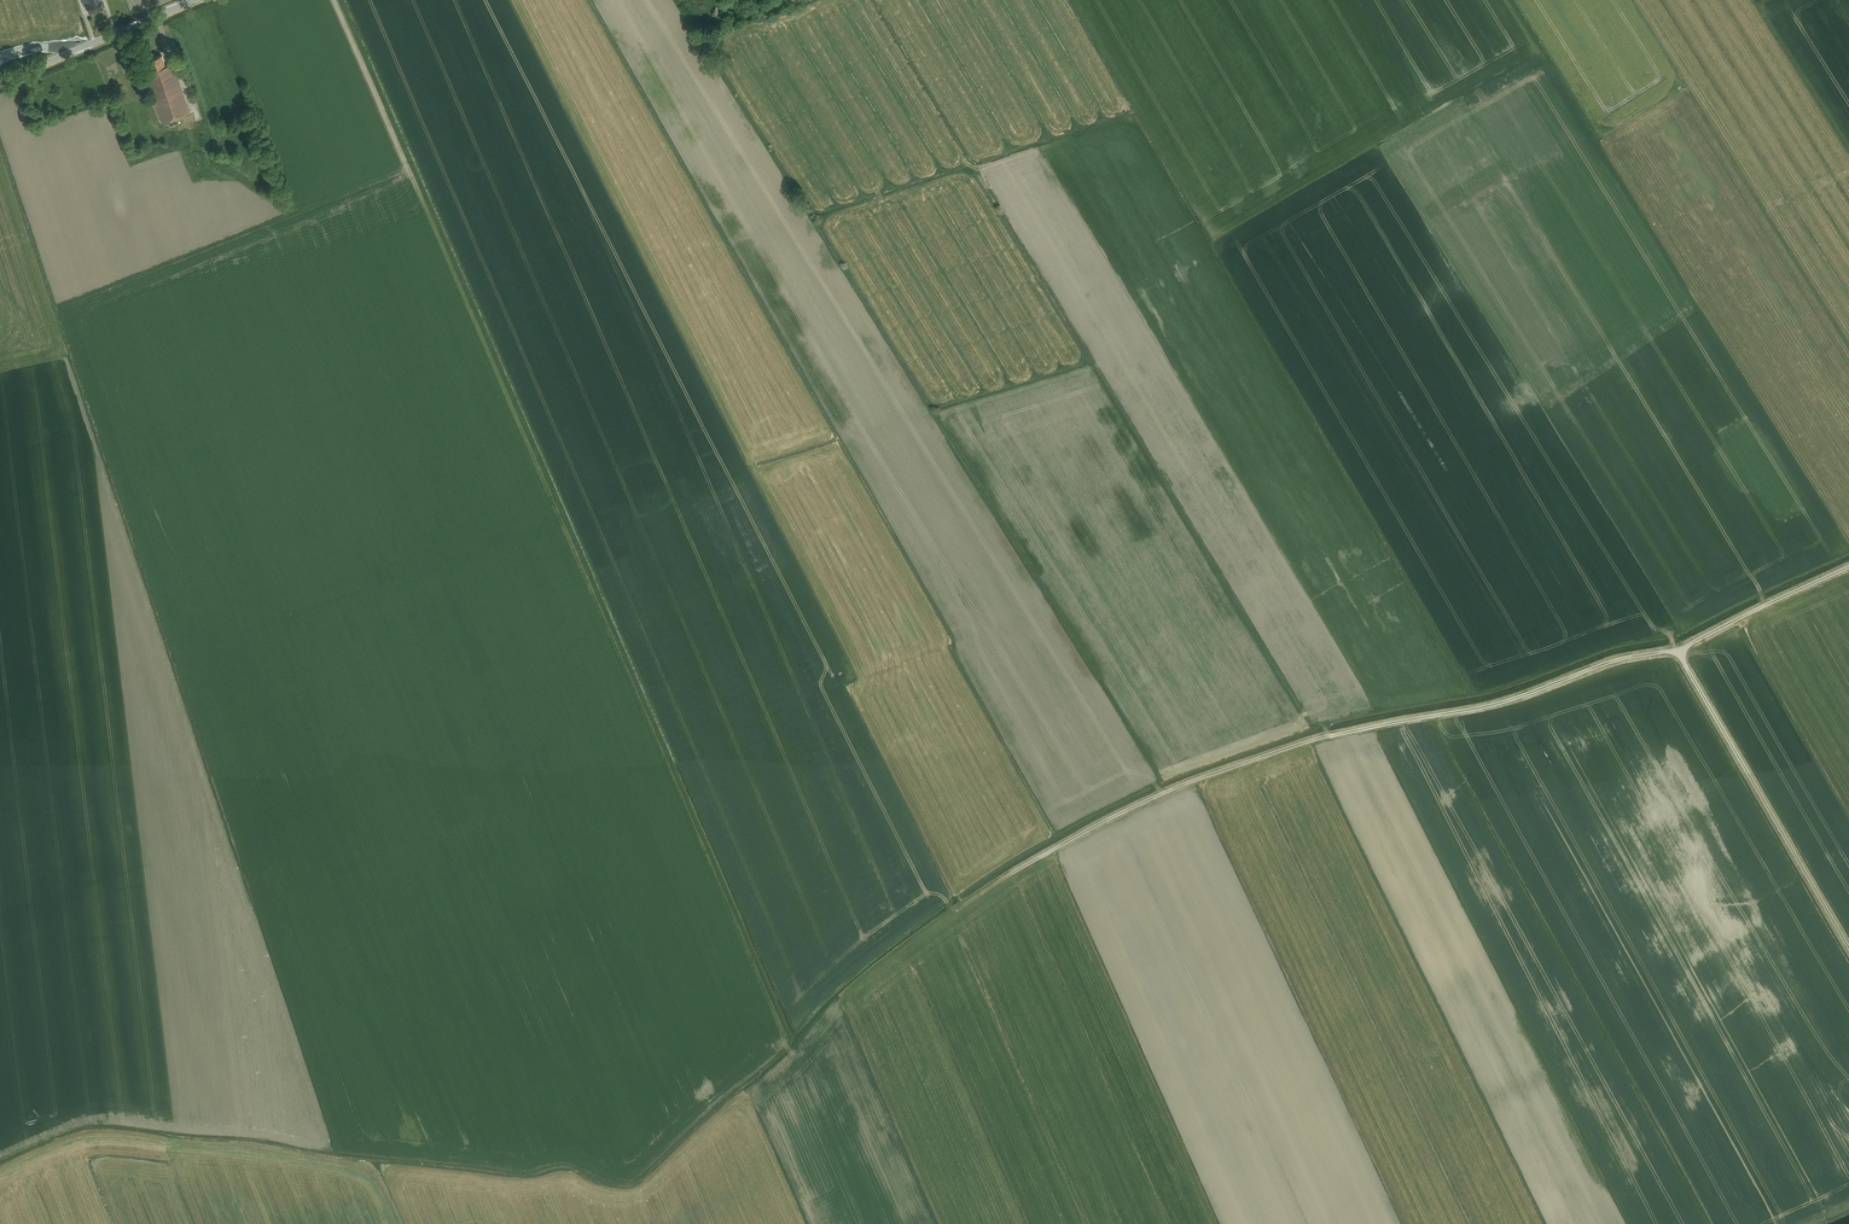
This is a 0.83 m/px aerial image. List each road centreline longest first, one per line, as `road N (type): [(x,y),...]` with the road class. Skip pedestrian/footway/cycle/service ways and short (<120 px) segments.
road 1 (track): [(1677,647),(1595,665),(1474,707),(1340,731),(1211,773),(1011,872)]
road 2 (track): [(1848,947),(1677,647),(1848,565)]
road 3 (track): [(760,0),(871,183)]
road 4 (tertiary): [(192,0),(0,82)]

